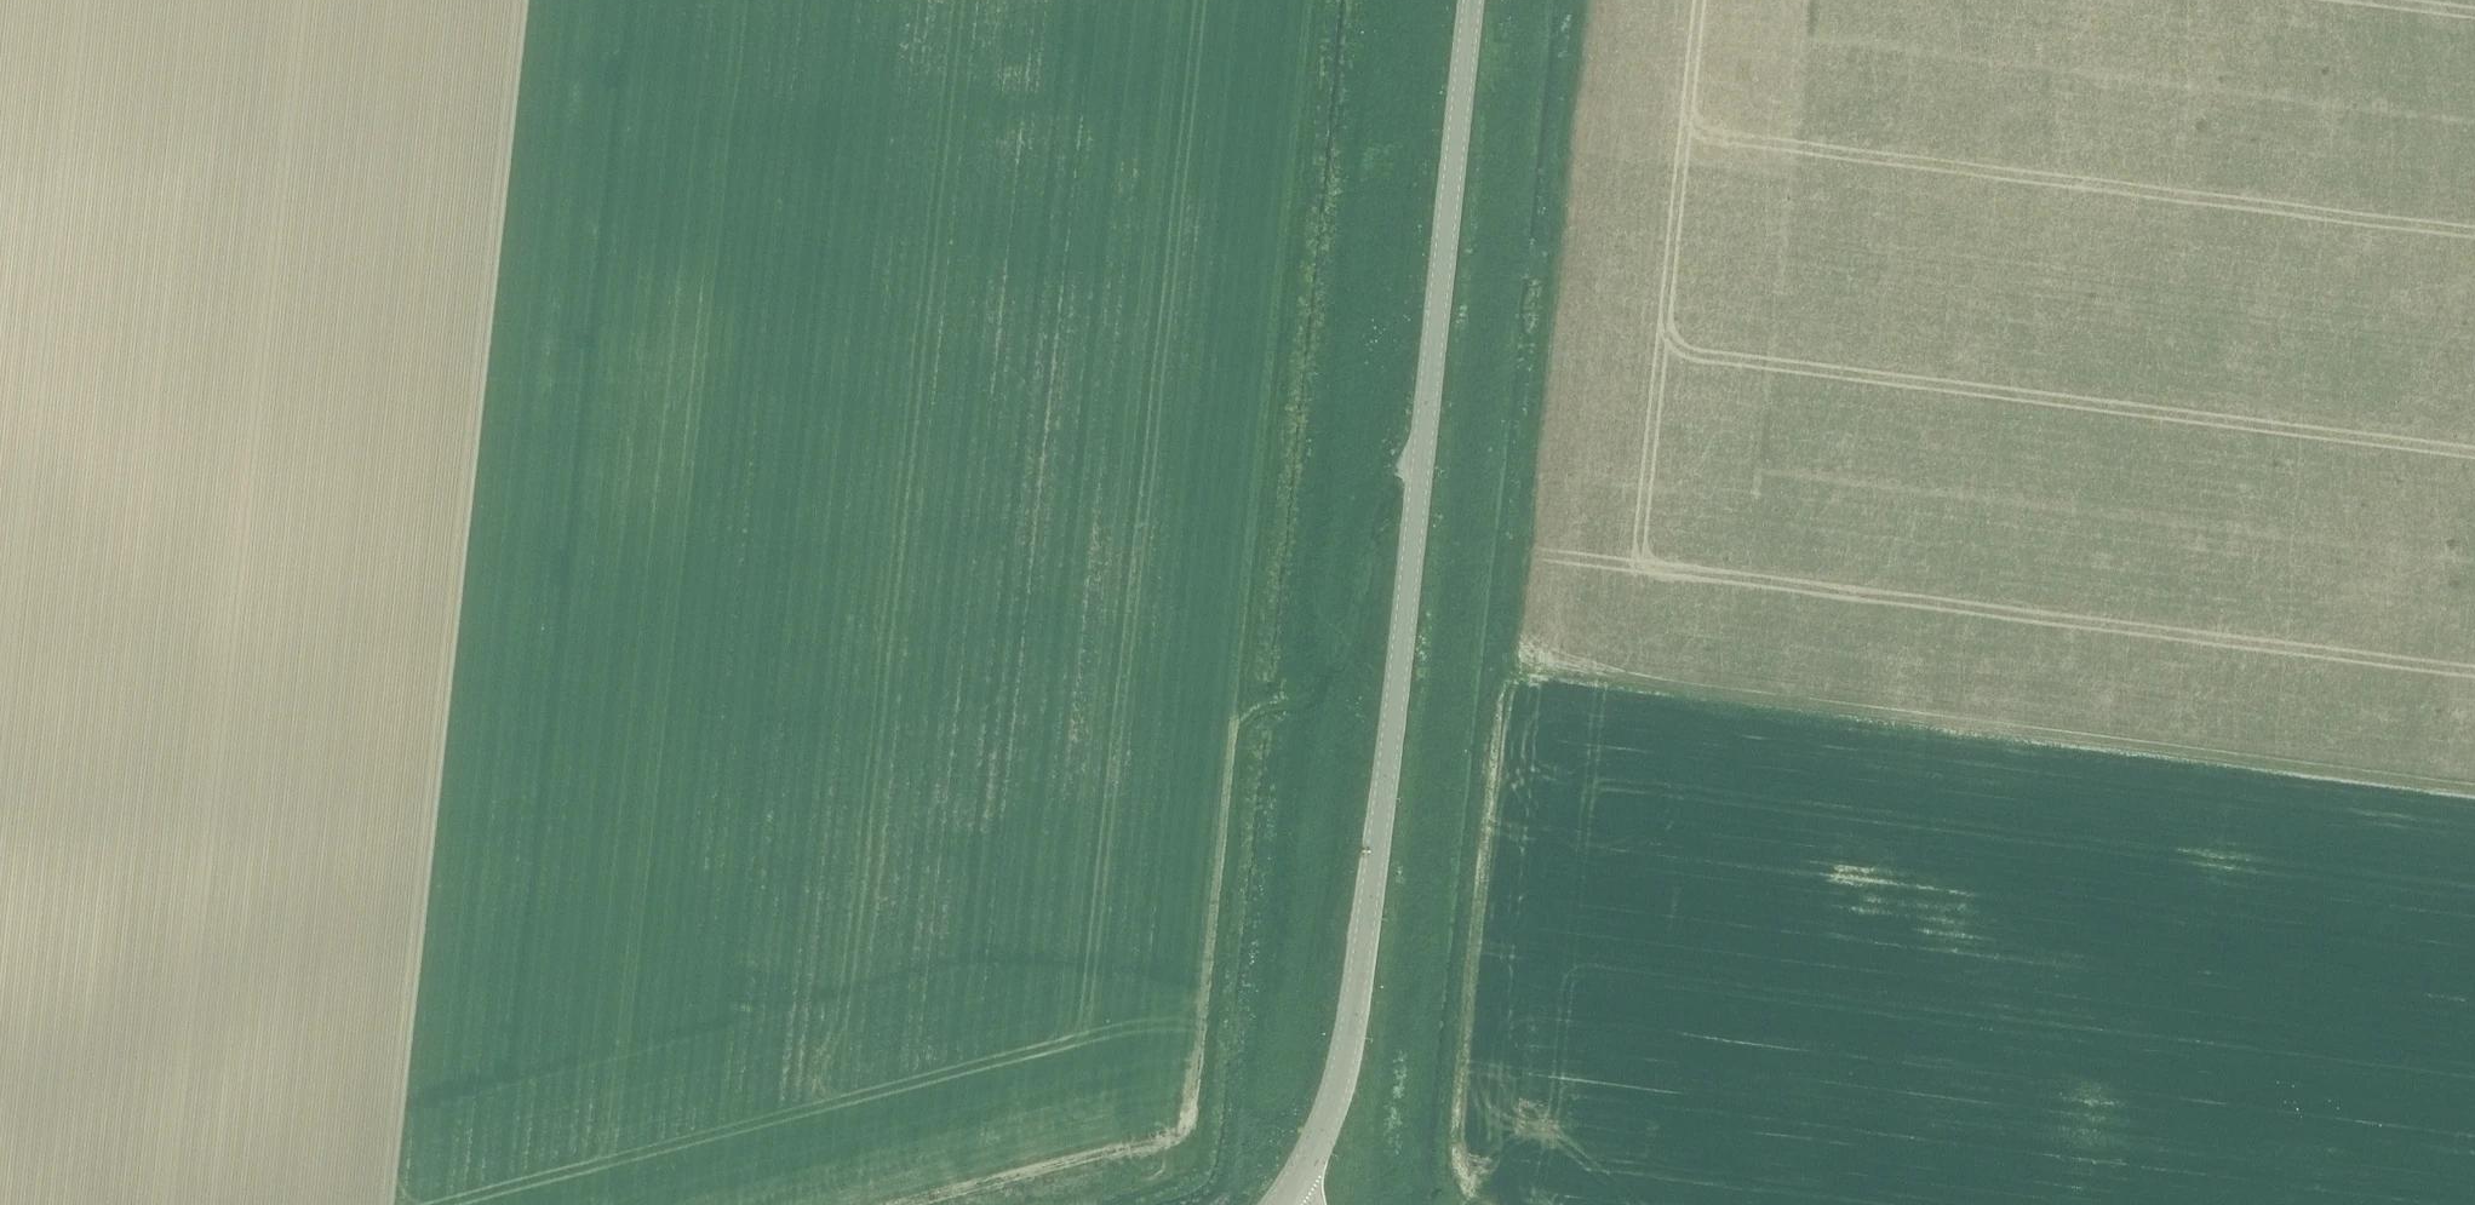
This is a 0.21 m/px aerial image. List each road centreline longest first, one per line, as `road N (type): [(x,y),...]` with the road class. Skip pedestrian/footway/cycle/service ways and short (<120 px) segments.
road 1 (tertiary): [(1296,1201),(1342,1083),(1359,983),(1469,0)]

